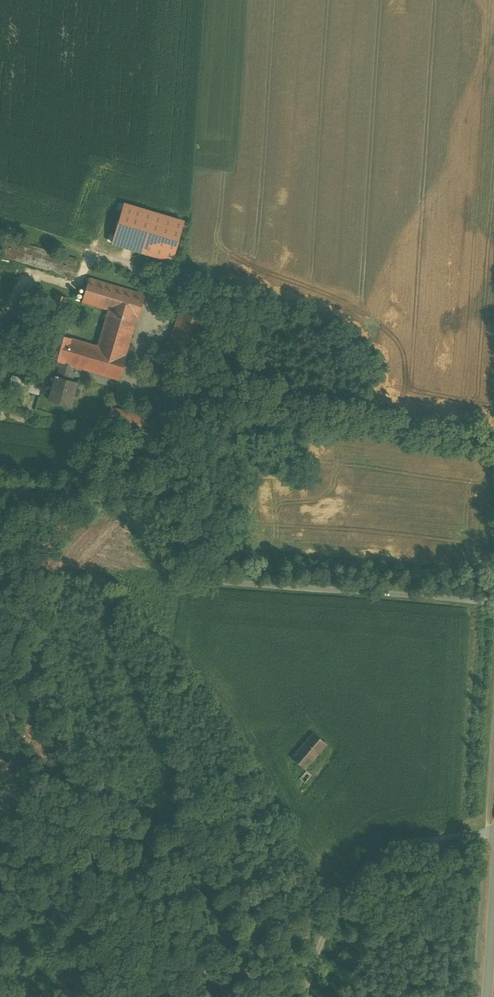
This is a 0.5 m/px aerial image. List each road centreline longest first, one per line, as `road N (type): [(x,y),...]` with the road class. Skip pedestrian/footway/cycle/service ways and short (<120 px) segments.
road 1 (residential): [(0,486),(96,498),(201,565),(493,603)]

